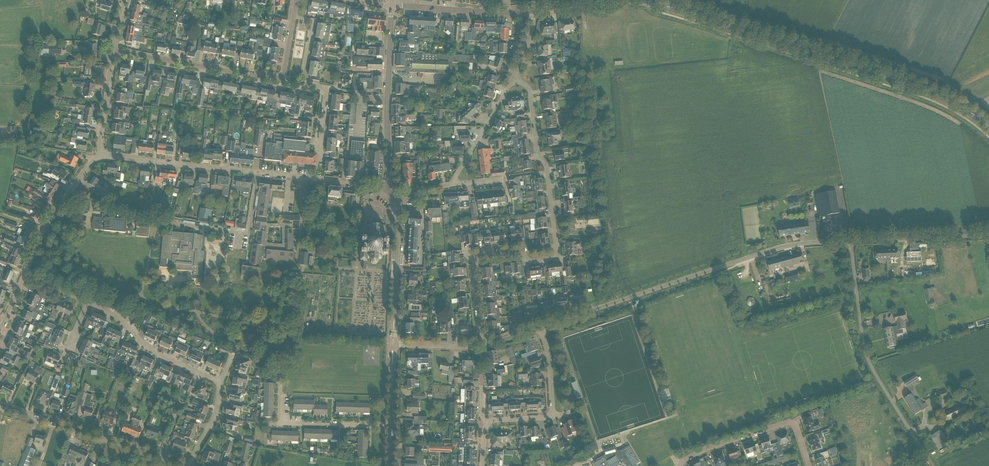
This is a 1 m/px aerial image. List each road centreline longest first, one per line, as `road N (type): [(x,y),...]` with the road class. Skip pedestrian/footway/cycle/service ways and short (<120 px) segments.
road 1 (tertiary): [(988,126),(895,77),(678,10),(621,2),(532,10)]
road 2 (residential): [(482,345),(474,262),(517,253),(544,260),(555,242),(530,90),(512,79)]
road 3 (unclassified): [(587,311),(791,243),(851,240)]
road 4 (residential): [(69,191),(138,217),(245,234),(257,172)]
road 5 (unclassified): [(932,465),(868,358),(851,240)]
road 6 (residential): [(180,465),(0,407)]
road 7 (residential): [(386,189),(391,5)]
road 8 (residential): [(282,80),(112,52)]
road 9 (residential): [(680,465),(793,423),(808,465)]
road 10 (residential): [(257,172),(102,157)]
road 11 (residential): [(88,303),(113,313),(150,350),(219,381)]
road 12 (residential): [(391,424),(279,423),(281,383)]
road 13 (residential): [(394,345),(397,199)]
road 14 (tertiary): [(532,10),(391,5)]
road 15 (unclassified): [(851,240),(988,232)]
road 16 (residential): [(386,189),(257,172)]

